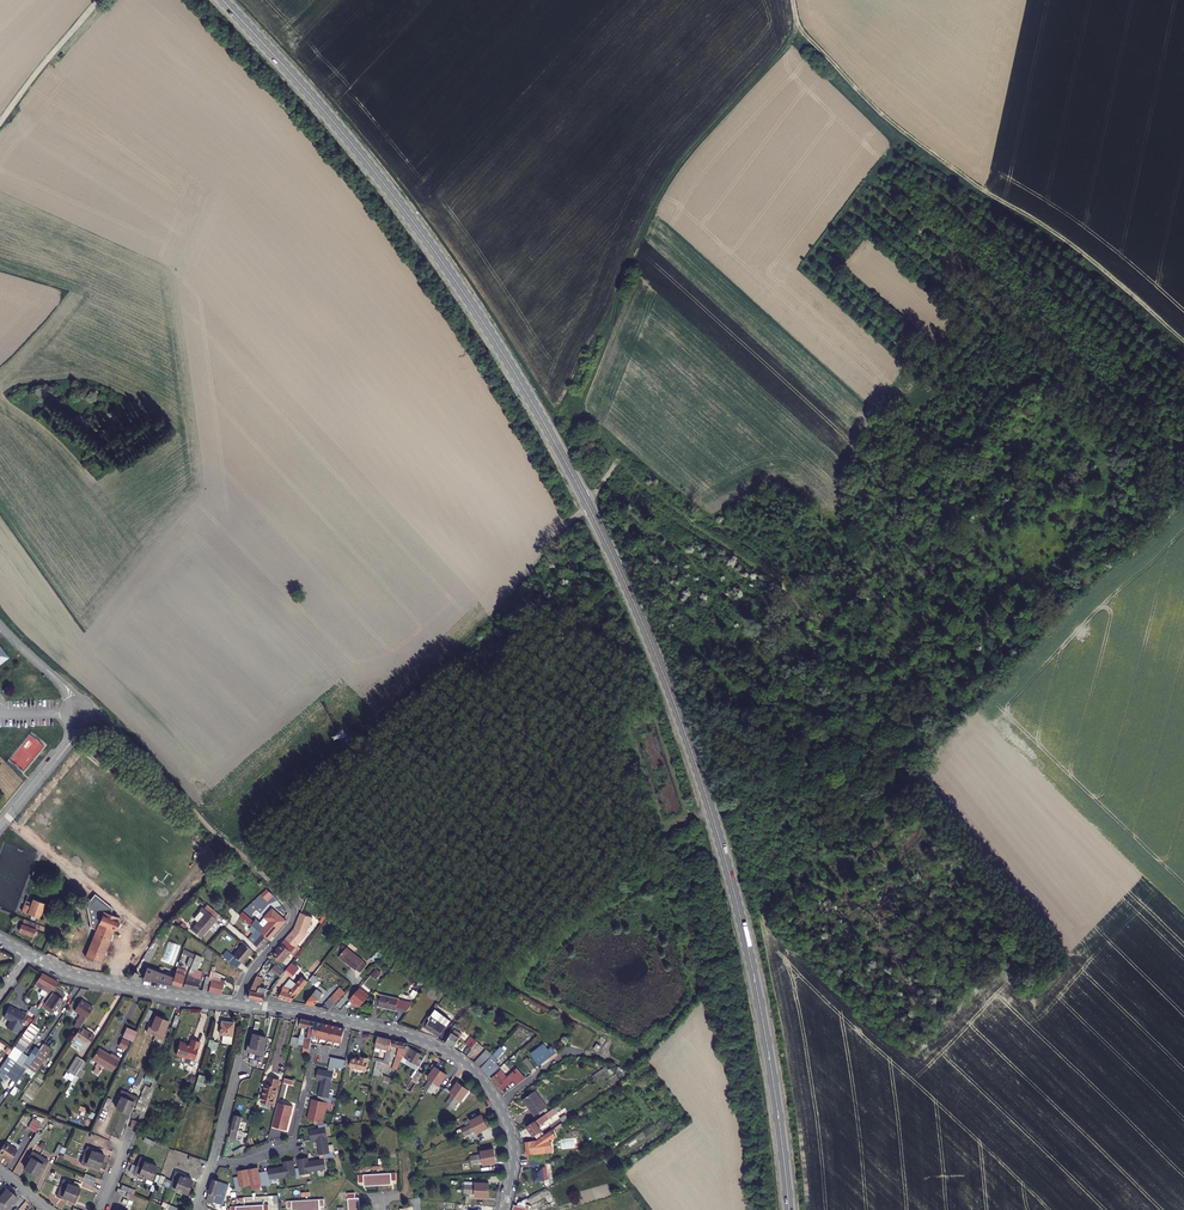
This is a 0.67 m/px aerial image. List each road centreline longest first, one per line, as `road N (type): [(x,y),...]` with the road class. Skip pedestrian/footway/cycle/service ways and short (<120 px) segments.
road 1 (primary): [(789,1209),(768,1050),(733,886),(678,711),(612,555),(516,375),(433,250),(342,133),(222,0)]
road 2 (track): [(236,854),(498,622),(606,474),(610,446),(595,424)]
road 3 (track): [(793,0),(798,25),(885,117),(1057,234),(1183,342)]
road 4 (residential): [(238,1003),(407,1036),(466,1064),(511,1131),(504,1209)]
road 5 (track): [(798,25),(686,155),(651,214)]
road 6 (residential): [(29,954),(72,974),(238,1003)]
road 7 (residential): [(0,829),(77,726)]

